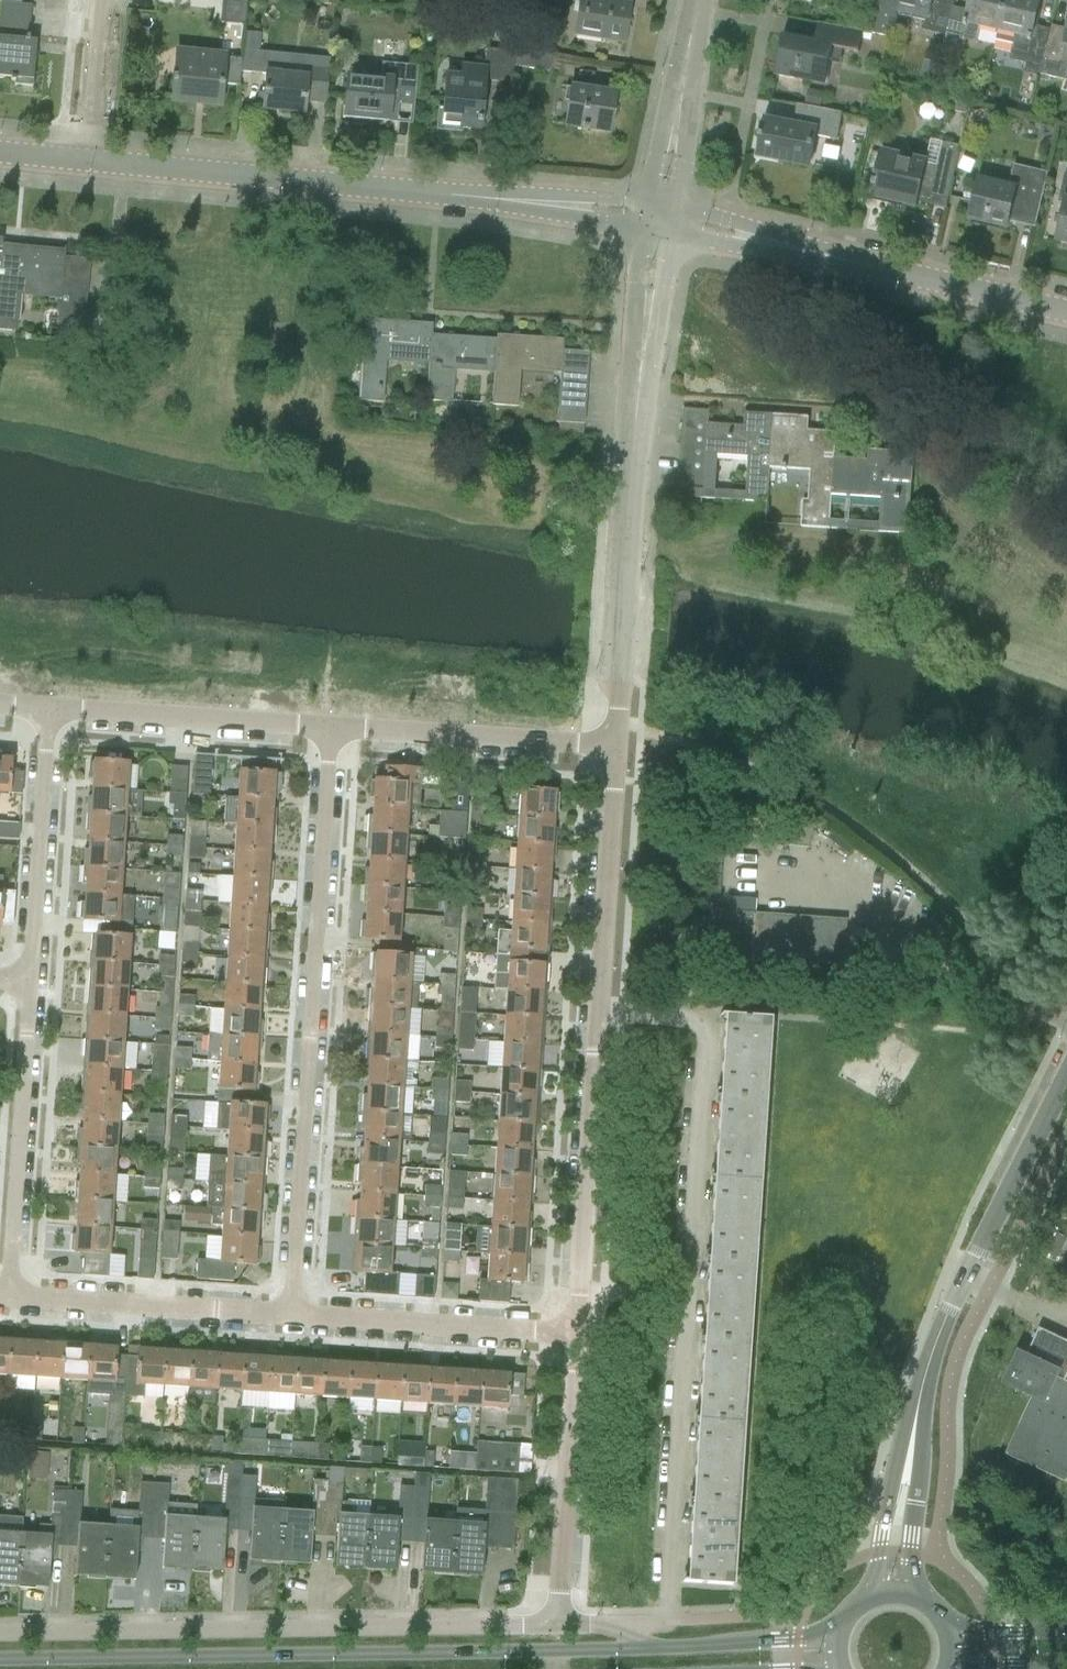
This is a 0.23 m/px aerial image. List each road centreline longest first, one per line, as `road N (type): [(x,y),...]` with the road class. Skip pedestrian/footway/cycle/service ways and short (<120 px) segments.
road 1 (secondary): [(630,1648),(0,1659)]
road 2 (residential): [(569,1329),(608,747)]
road 3 (residential): [(295,1311),(333,730)]
road 4 (residential): [(660,217),(93,163)]
road 5 (unclassified): [(549,1625),(0,1634)]
road 6 (residential): [(608,747),(660,217)]
road 7 (residential): [(660,217),(1066,313)]
road 8 (tertiary): [(910,1452),(944,1314),(1066,1076)]
road 9 (residential): [(33,983),(10,1293)]
road 10 (residential): [(549,1625),(569,1329)]
road 11 (residential): [(295,1311),(10,1293)]
road 12 (residential): [(52,712),(333,730)]
road 13 (residential): [(333,730),(608,747)]
road 14 (residential): [(569,1329),(295,1311)]
road 15 (residential): [(52,712),(33,983)]
road 16 (residential): [(660,217),(702,0)]
road 17 (secondary): [(838,1635),(630,1648)]
road 18 (unclassified): [(93,163),(108,0)]
road 19 (tertiary): [(910,1452),(886,1513),(875,1594)]
road 20 (tertiary): [(913,1593),(919,1508),(910,1452)]

